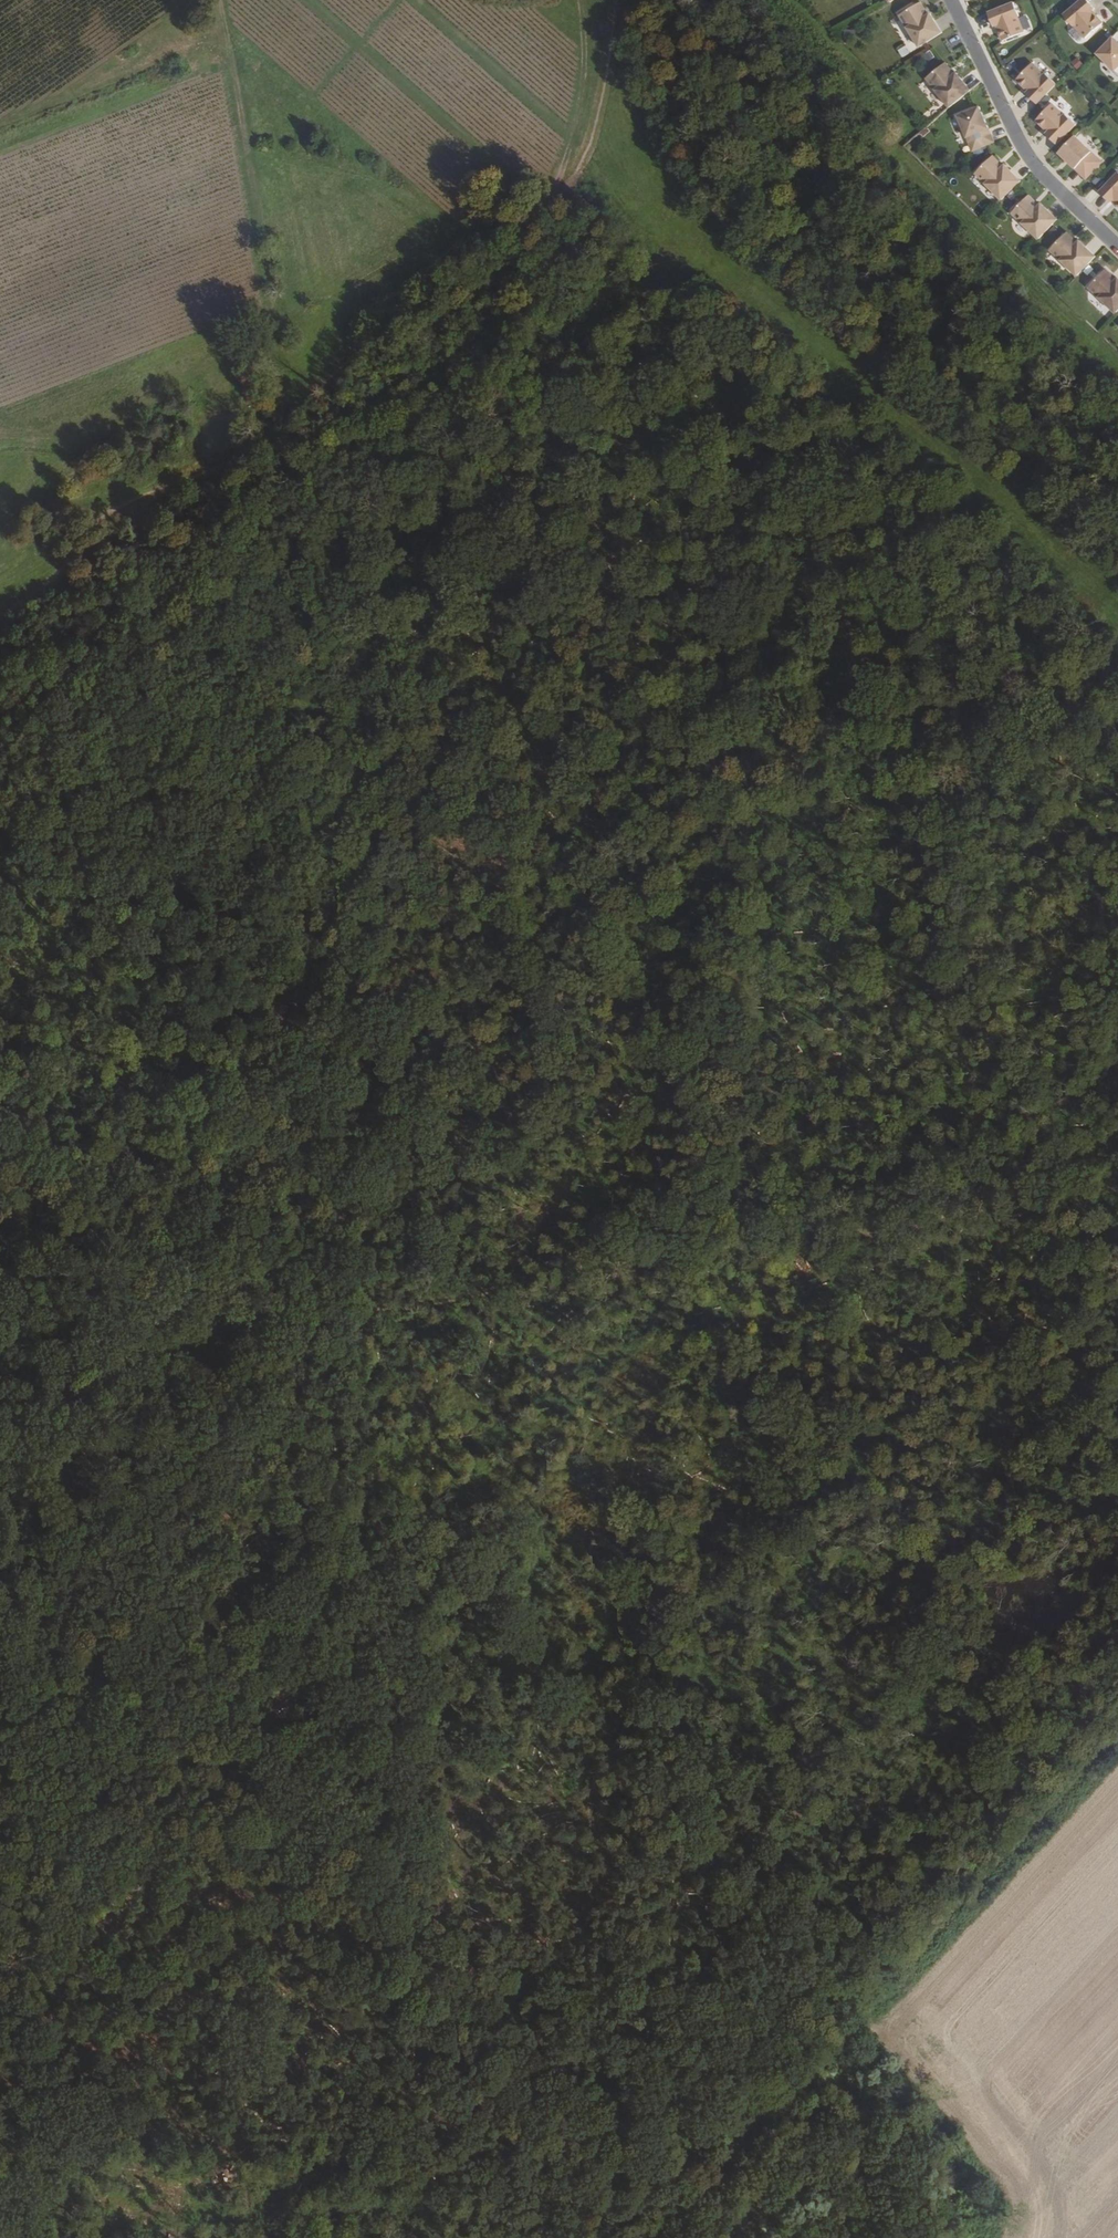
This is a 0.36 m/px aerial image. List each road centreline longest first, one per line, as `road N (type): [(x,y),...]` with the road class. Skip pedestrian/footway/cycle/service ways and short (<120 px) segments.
road 1 (track): [(287,495),(253,198),(215,0)]
road 2 (residential): [(951,0),(1033,165),(1117,248)]

